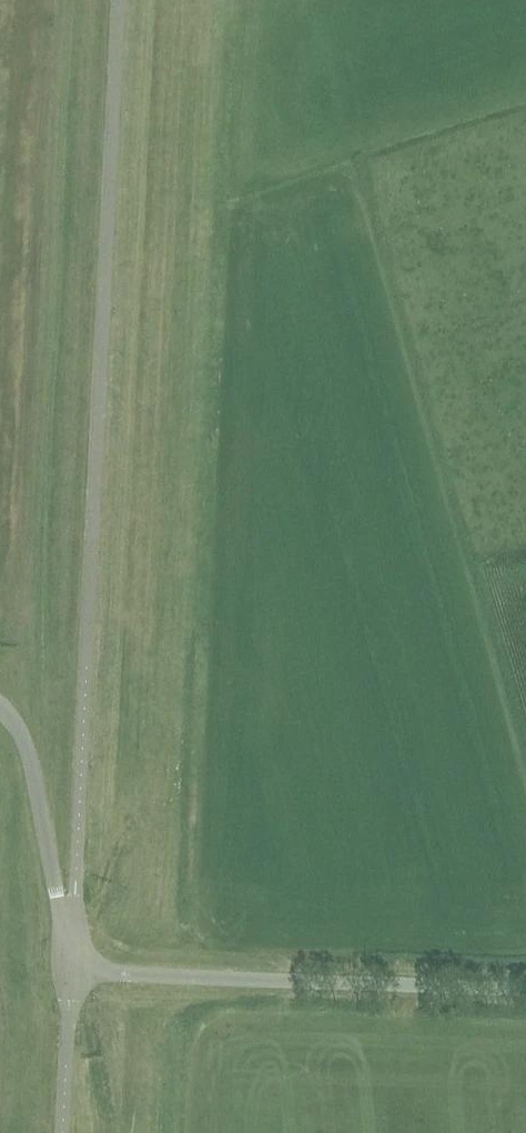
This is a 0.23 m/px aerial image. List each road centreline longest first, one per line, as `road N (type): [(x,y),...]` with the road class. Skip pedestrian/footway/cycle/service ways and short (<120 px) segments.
road 1 (unclassified): [(0,704),(17,725),(33,775),(63,956),(71,967),(525,988)]

